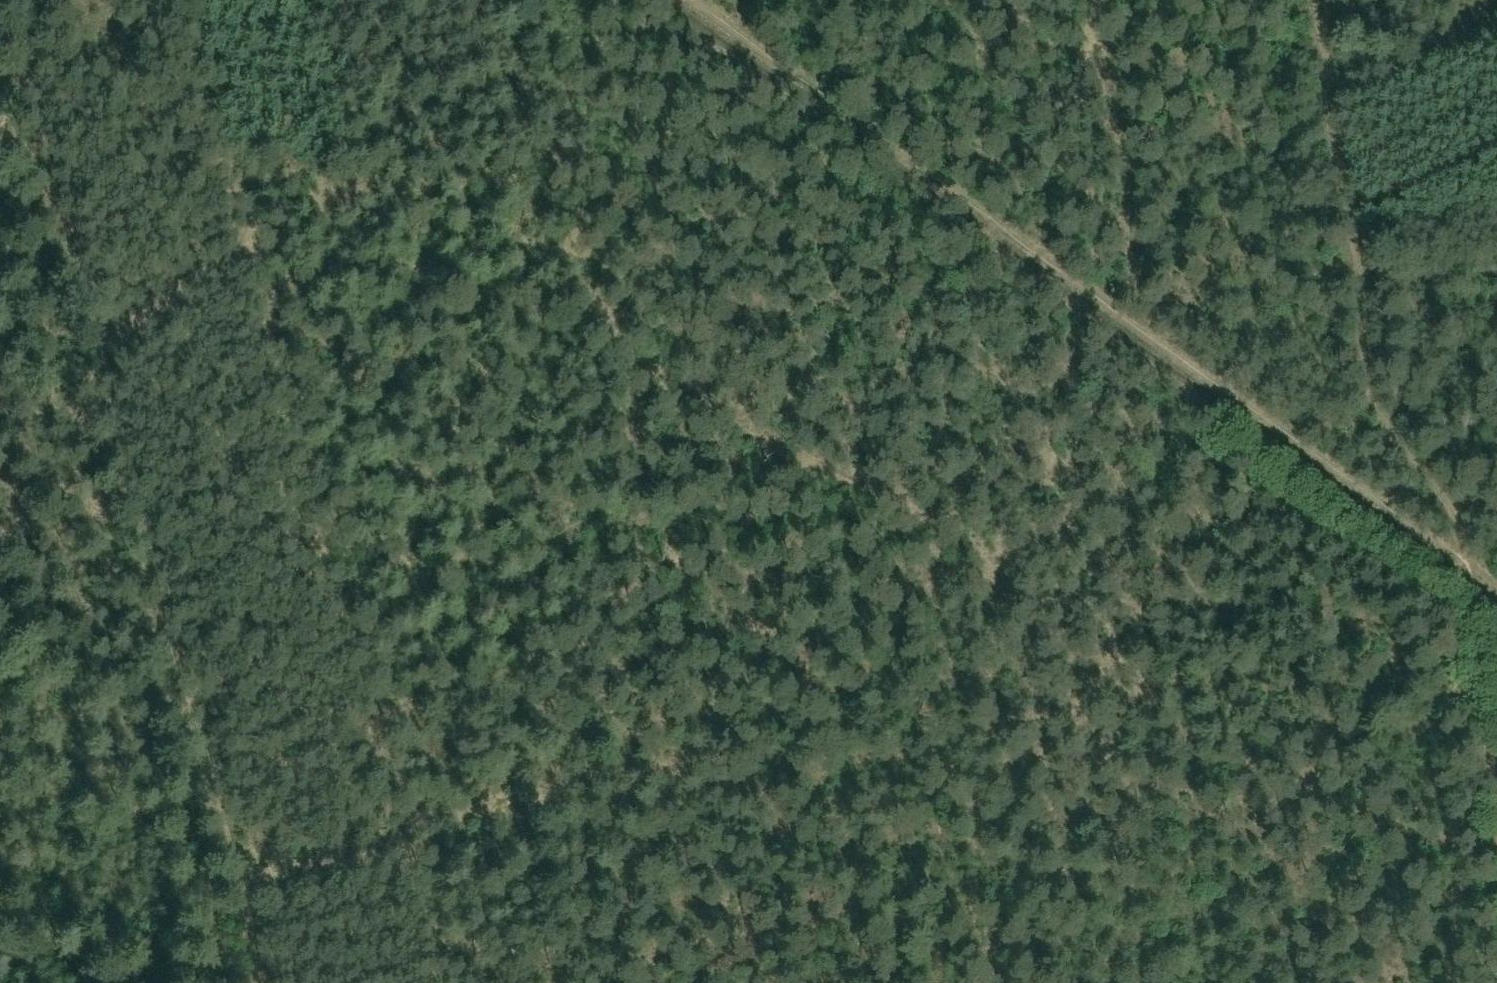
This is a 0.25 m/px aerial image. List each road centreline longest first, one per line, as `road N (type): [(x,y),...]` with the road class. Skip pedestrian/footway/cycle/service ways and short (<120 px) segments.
road 1 (track): [(2,0),(26,72),(51,206),(211,768),(260,982)]
road 2 (track): [(1469,574),(1359,478),(701,0)]
road 3 (track): [(1469,574),(1390,437),(1364,342),(1316,0)]
road 4 (track): [(1127,311),(1358,299),(1496,279)]
road 5 (track): [(1469,574),(1496,766)]

